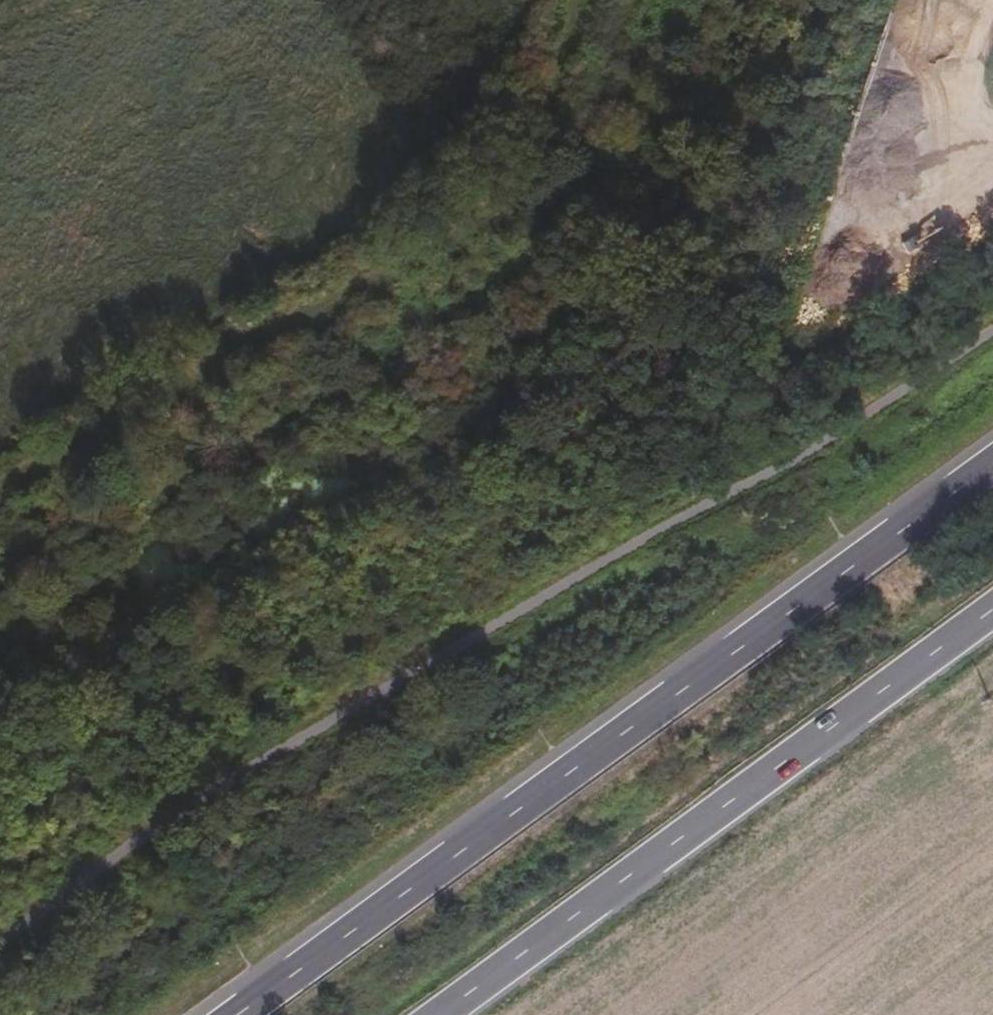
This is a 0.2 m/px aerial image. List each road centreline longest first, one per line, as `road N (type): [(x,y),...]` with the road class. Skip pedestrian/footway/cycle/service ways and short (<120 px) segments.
road 1 (trunk): [(992,459),(222,1014)]
road 2 (trunk): [(438,1014),(992,611)]

